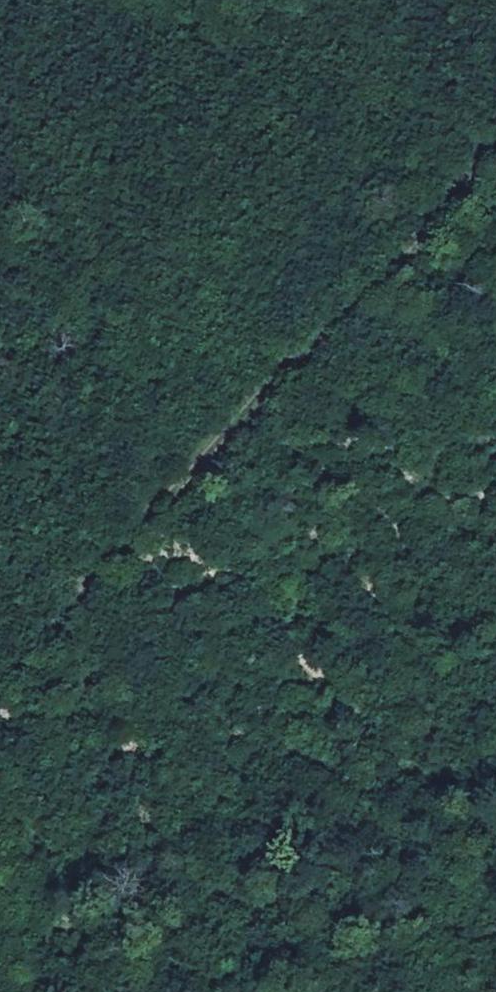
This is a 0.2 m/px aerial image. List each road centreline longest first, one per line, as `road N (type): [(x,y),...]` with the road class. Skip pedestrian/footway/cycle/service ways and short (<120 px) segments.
road 1 (track): [(495,140),(0,673)]

